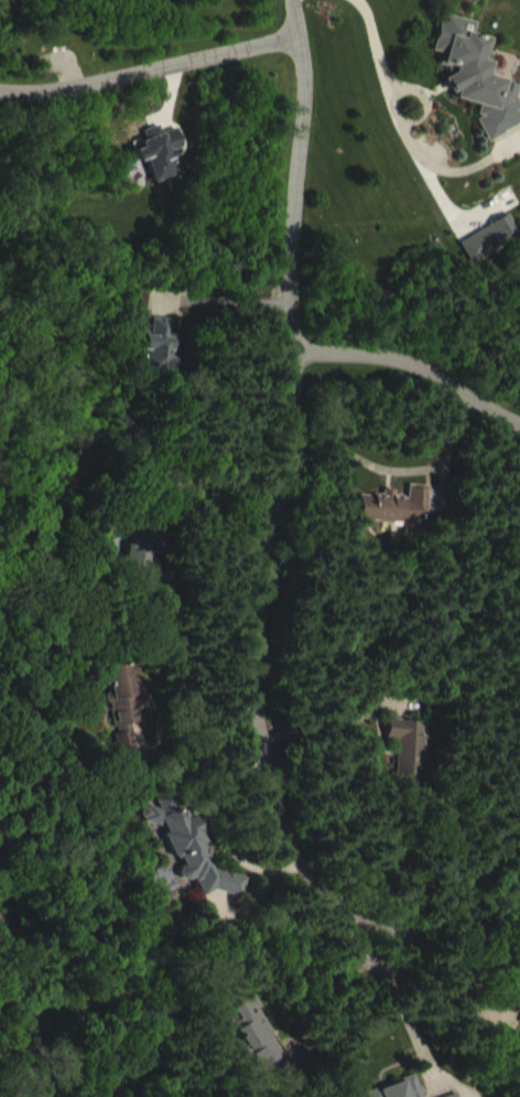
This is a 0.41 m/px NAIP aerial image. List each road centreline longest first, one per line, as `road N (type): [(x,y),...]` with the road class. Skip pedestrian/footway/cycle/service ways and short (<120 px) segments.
road 1 (residential): [(288,0),(292,432),(273,504),(252,676),(262,750),(301,862),(376,942)]
road 2 (residential): [(288,36),(66,88),(0,92)]
road 3 (residential): [(294,352),(393,354),(519,424)]

